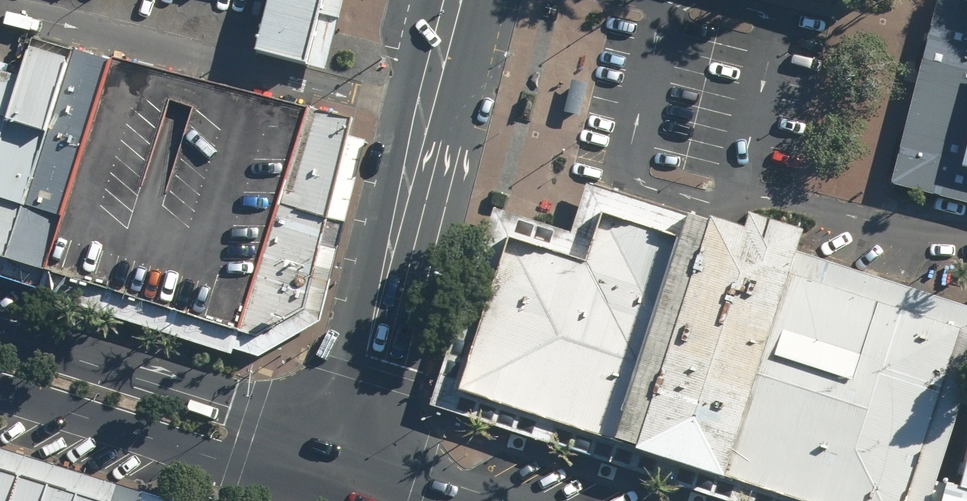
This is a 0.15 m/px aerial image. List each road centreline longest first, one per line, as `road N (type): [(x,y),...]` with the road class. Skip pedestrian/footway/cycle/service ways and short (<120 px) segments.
road 1 (tertiary): [(332,443),(449,0)]
road 2 (tertiary): [(0,333),(332,443)]
road 3 (tertiary): [(320,493),(0,394)]
road 4 (tertiary): [(332,443),(506,500)]

